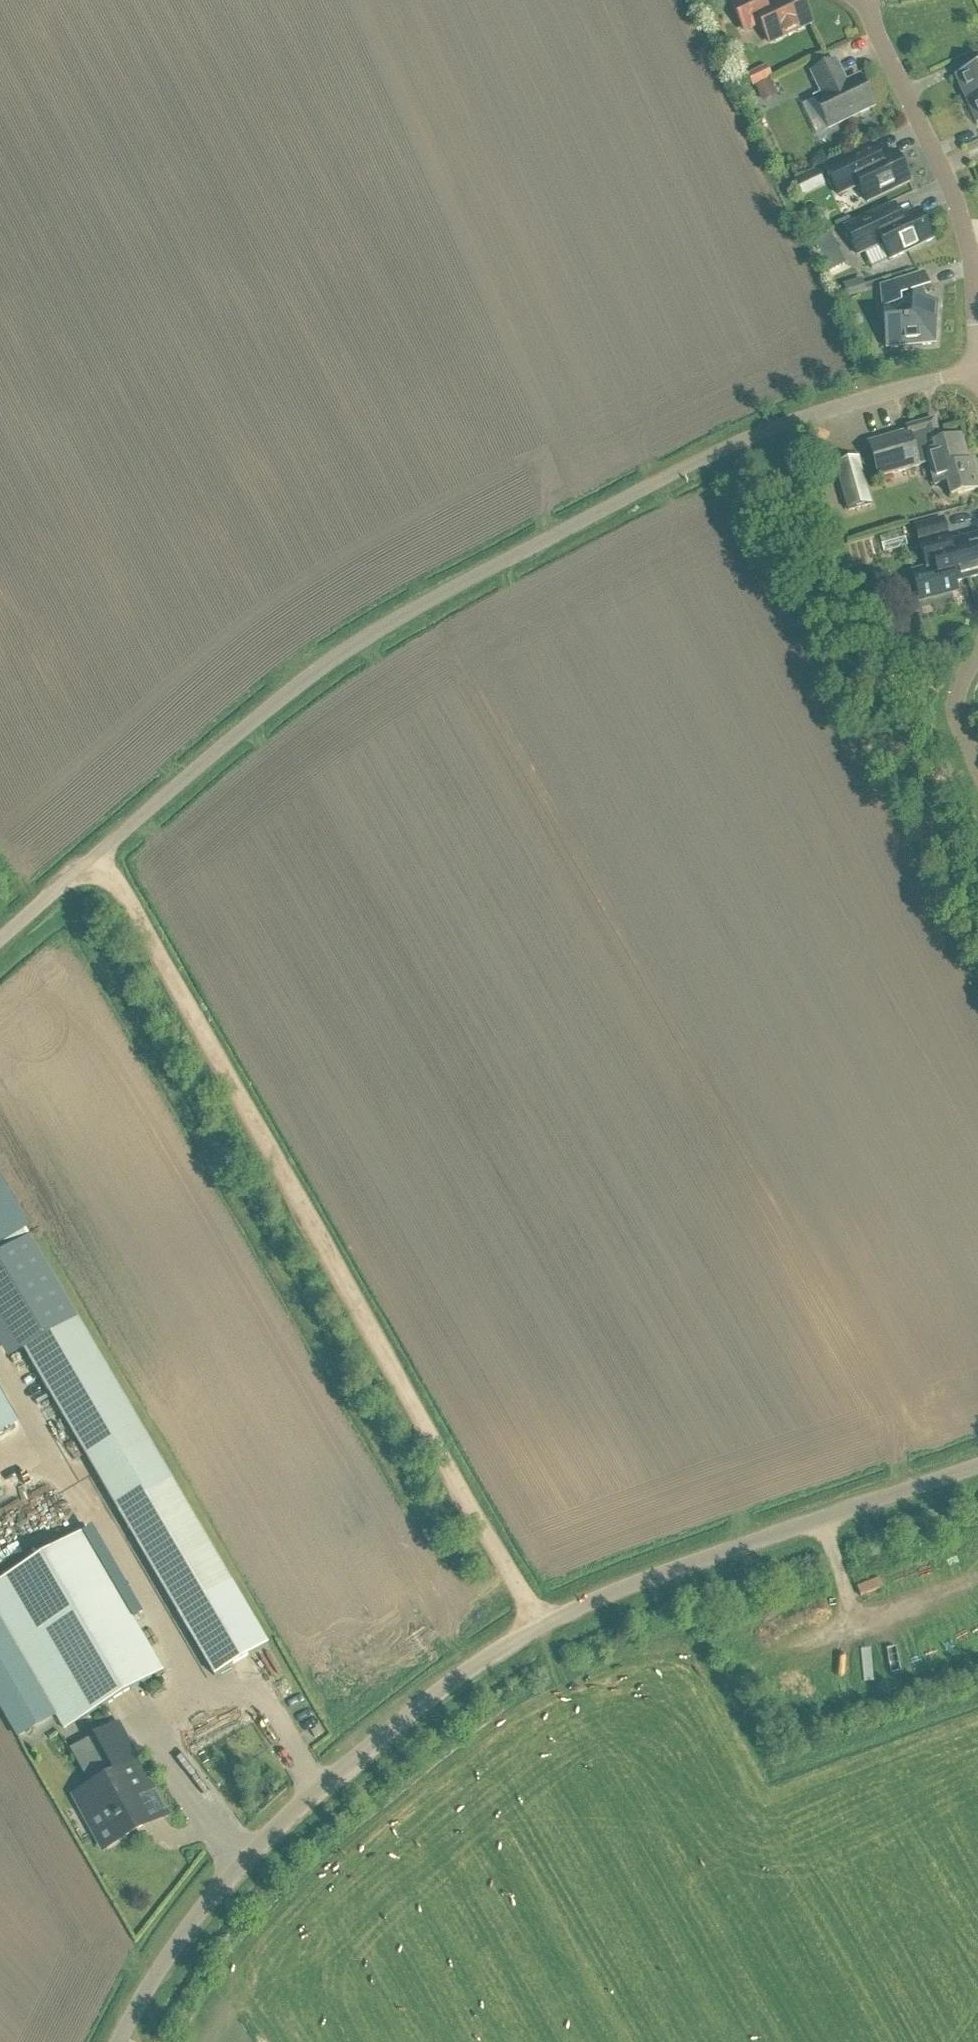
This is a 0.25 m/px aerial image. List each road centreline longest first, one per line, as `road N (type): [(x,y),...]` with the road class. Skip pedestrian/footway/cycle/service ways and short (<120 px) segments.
road 1 (unclassified): [(0,942),(287,693),(391,623),(755,436),(977,368)]
road 2 (unclassified): [(118,2041),(143,1994),(242,1860),(469,1669),(635,1584),(977,1466)]
road 3 (track): [(539,1627),(96,856)]
road 4 (residential): [(977,323),(960,209),(875,26),(871,0)]

